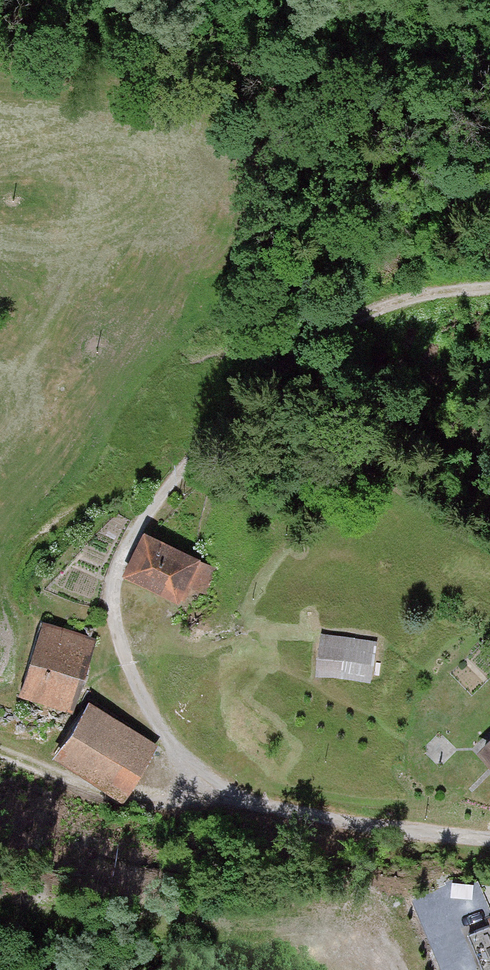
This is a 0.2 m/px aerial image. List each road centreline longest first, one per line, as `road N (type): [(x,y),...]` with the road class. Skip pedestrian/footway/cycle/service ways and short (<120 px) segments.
road 1 (track): [(335,323),(390,303),(489,286)]
road 2 (track): [(222,420),(335,323)]

